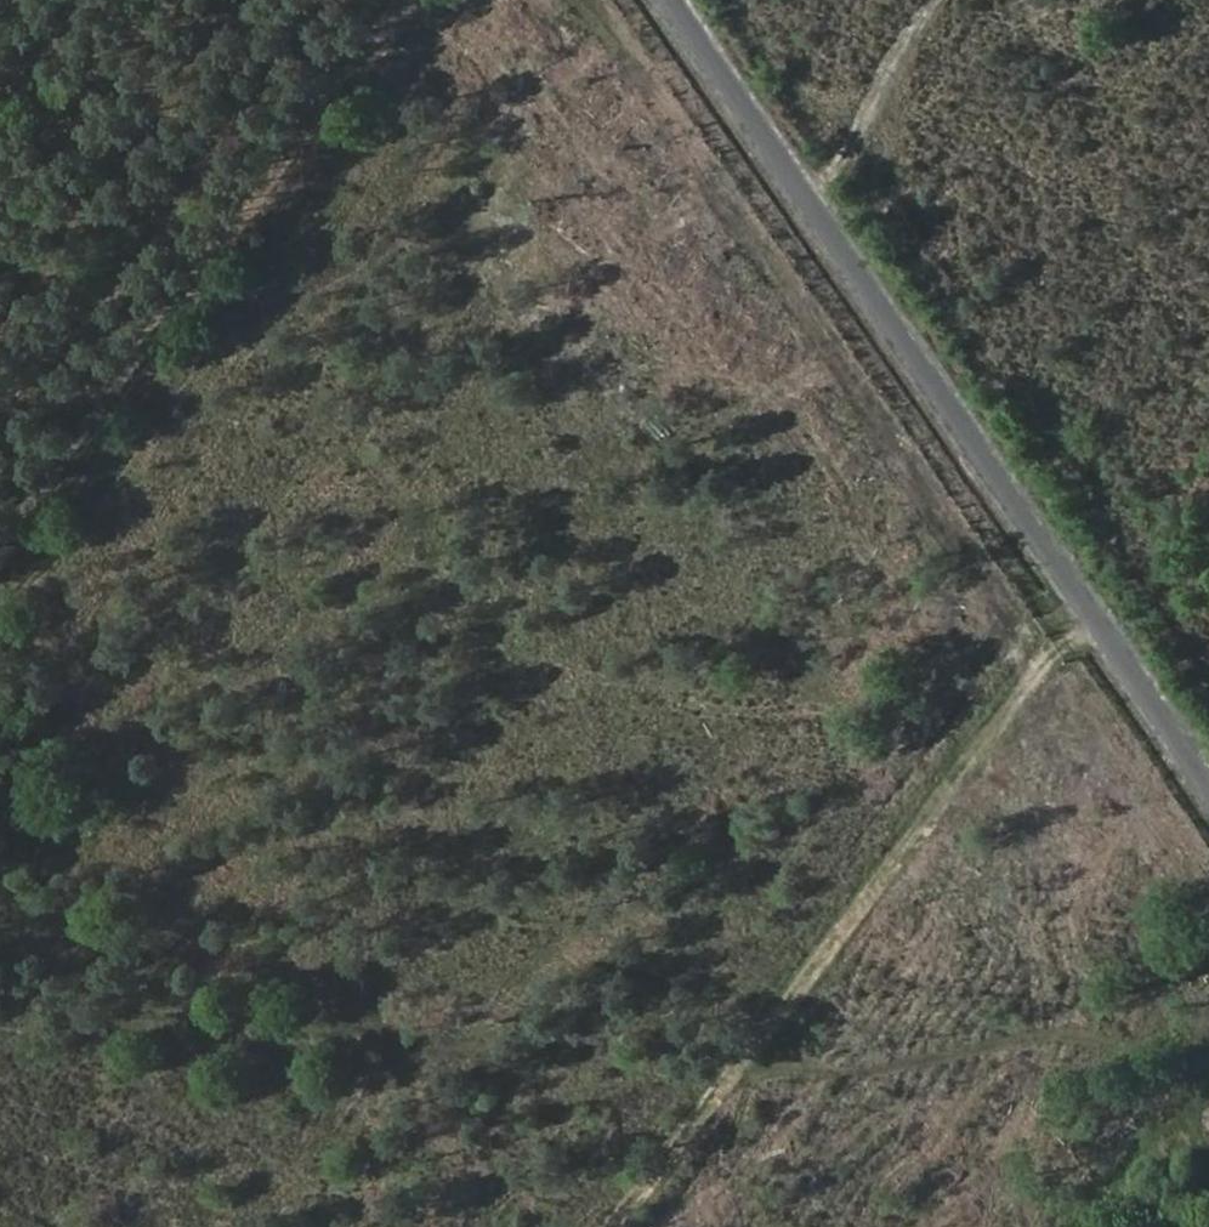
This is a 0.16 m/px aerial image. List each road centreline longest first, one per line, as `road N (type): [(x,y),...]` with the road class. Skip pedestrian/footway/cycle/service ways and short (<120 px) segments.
road 1 (tertiary): [(1208,777),(679,0)]

